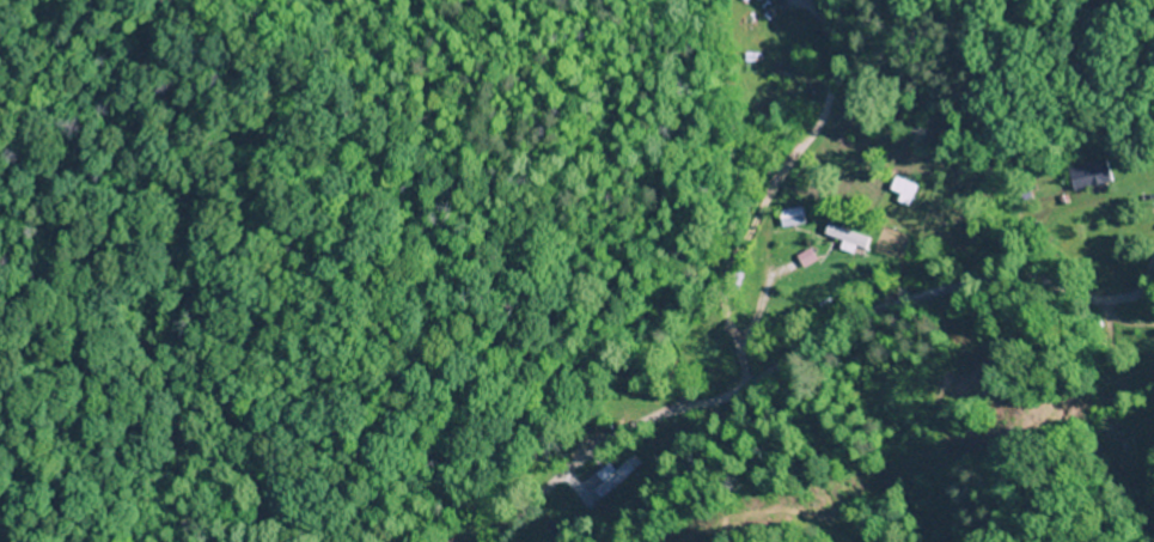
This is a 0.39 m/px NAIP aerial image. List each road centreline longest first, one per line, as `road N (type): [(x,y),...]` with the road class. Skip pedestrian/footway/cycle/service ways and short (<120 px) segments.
road 1 (residential): [(522,541),(603,458),(733,403),(881,307),(988,278),(1038,281),(1098,299),(1153,289)]

